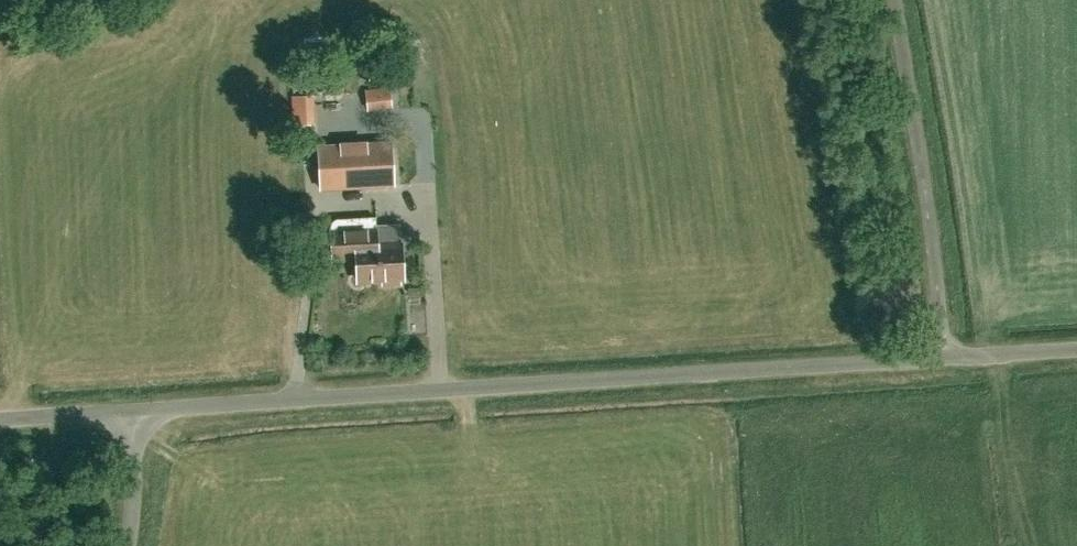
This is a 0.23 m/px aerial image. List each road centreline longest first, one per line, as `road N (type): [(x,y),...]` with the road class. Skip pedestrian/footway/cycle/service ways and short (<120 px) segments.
road 1 (unclassified): [(134,412),(951,356)]
road 2 (unclassified): [(951,356),(894,0)]
road 3 (unclassified): [(0,418),(134,412)]
road 4 (unclassified): [(127,545),(134,412)]
road 5 (unclassified): [(951,356),(1076,347)]

